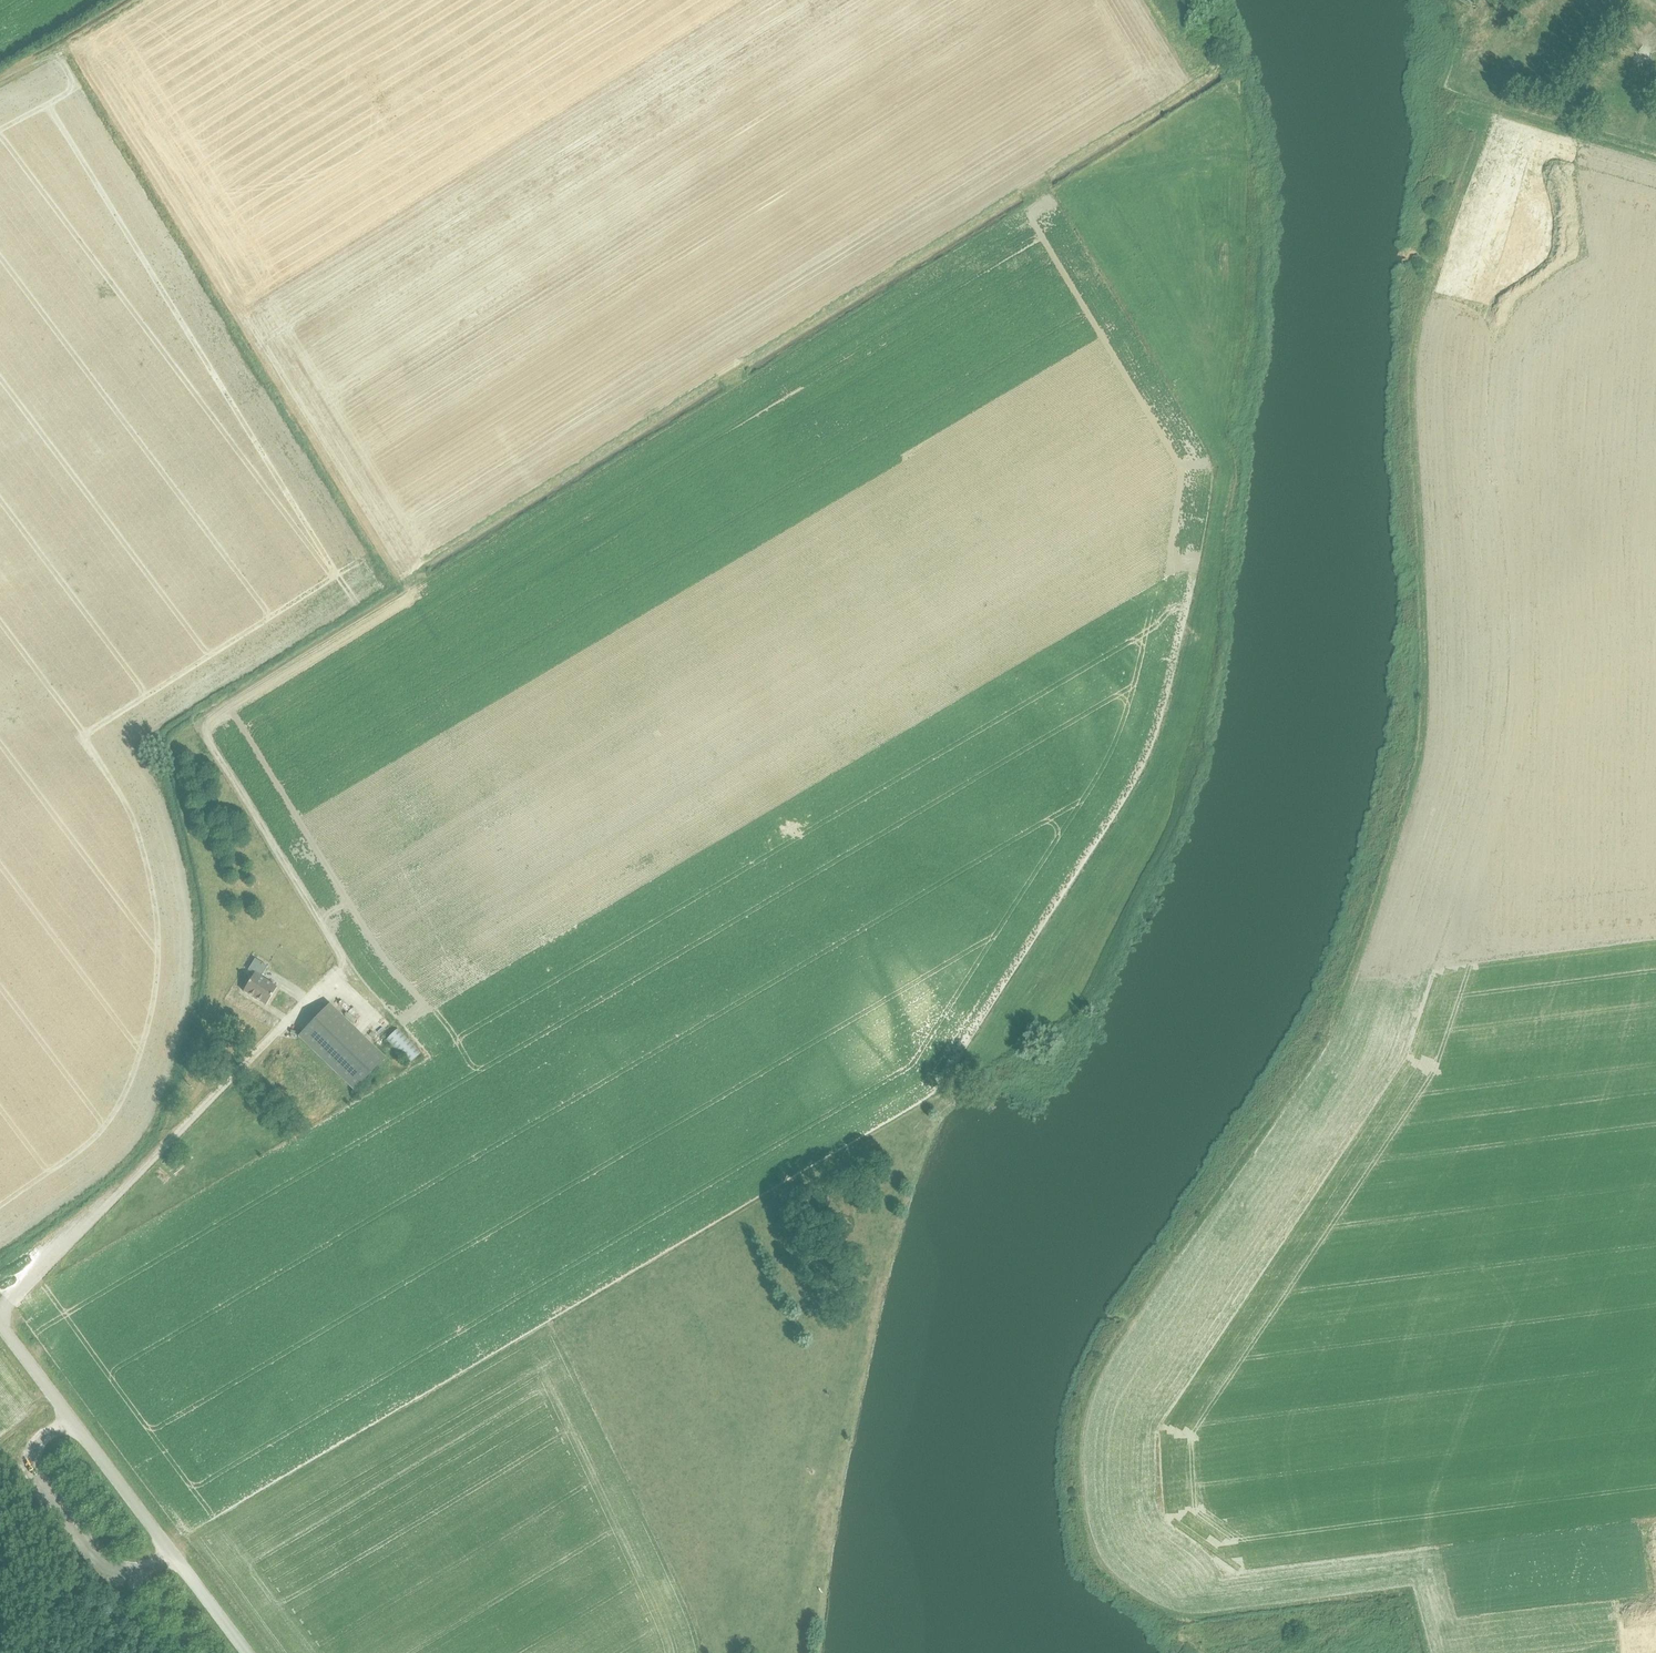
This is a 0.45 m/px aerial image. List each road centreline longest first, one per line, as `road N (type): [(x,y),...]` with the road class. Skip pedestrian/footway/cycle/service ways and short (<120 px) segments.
road 1 (unclassified): [(248,1652),(0,1323)]

